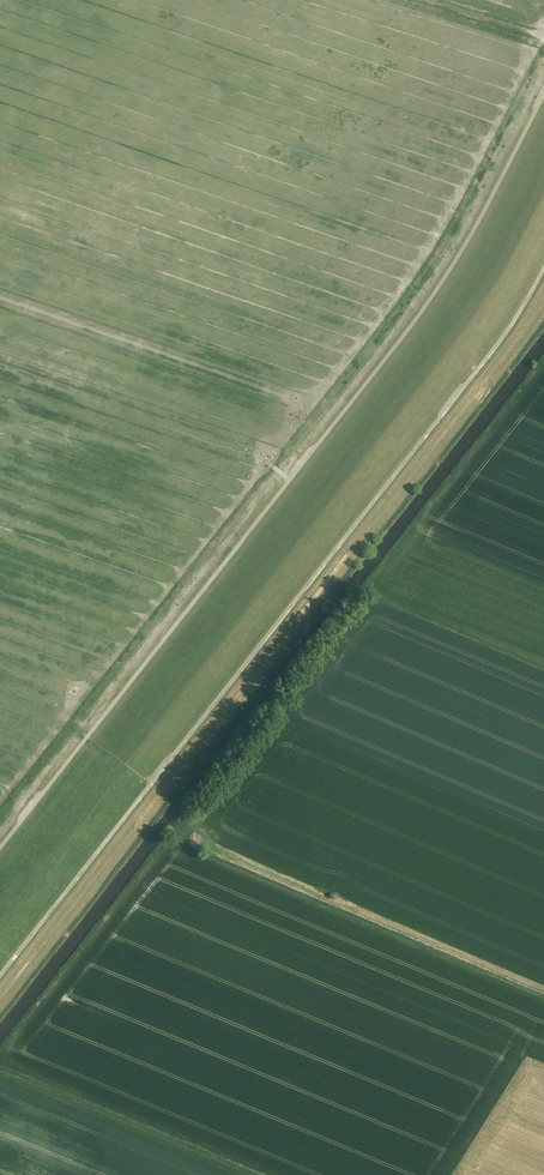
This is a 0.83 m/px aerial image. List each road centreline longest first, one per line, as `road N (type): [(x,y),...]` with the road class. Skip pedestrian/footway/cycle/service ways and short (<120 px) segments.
road 1 (track): [(0,846),(425,306),(543,96)]
road 2 (track): [(543,268),(499,344),(0,976)]
road 3 (track): [(543,989),(194,841)]

